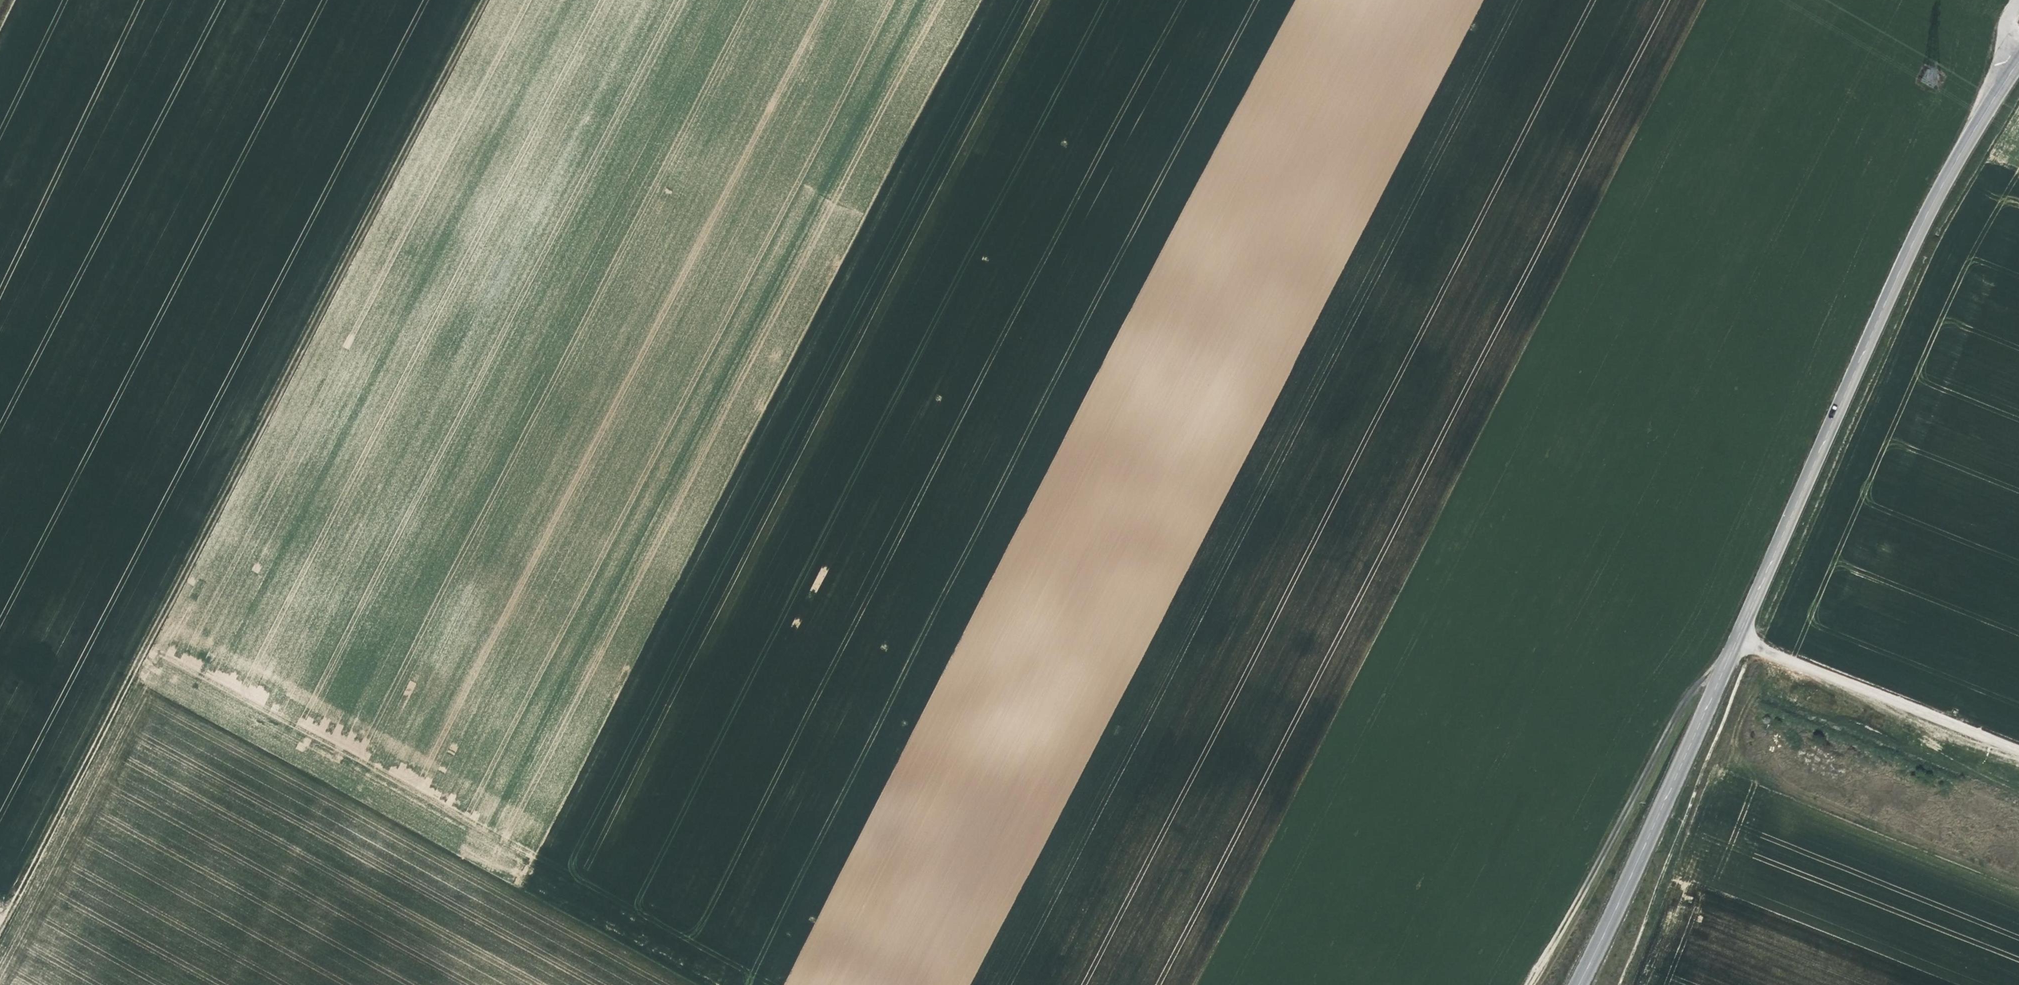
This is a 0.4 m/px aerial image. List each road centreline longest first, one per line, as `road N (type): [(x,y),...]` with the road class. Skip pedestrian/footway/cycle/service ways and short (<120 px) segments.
road 1 (track): [(488,0),(0,930)]
road 2 (tertiary): [(1580,984),(1886,300),(2018,59)]
road 3 (track): [(1522,984),(1681,703),(1720,671)]

